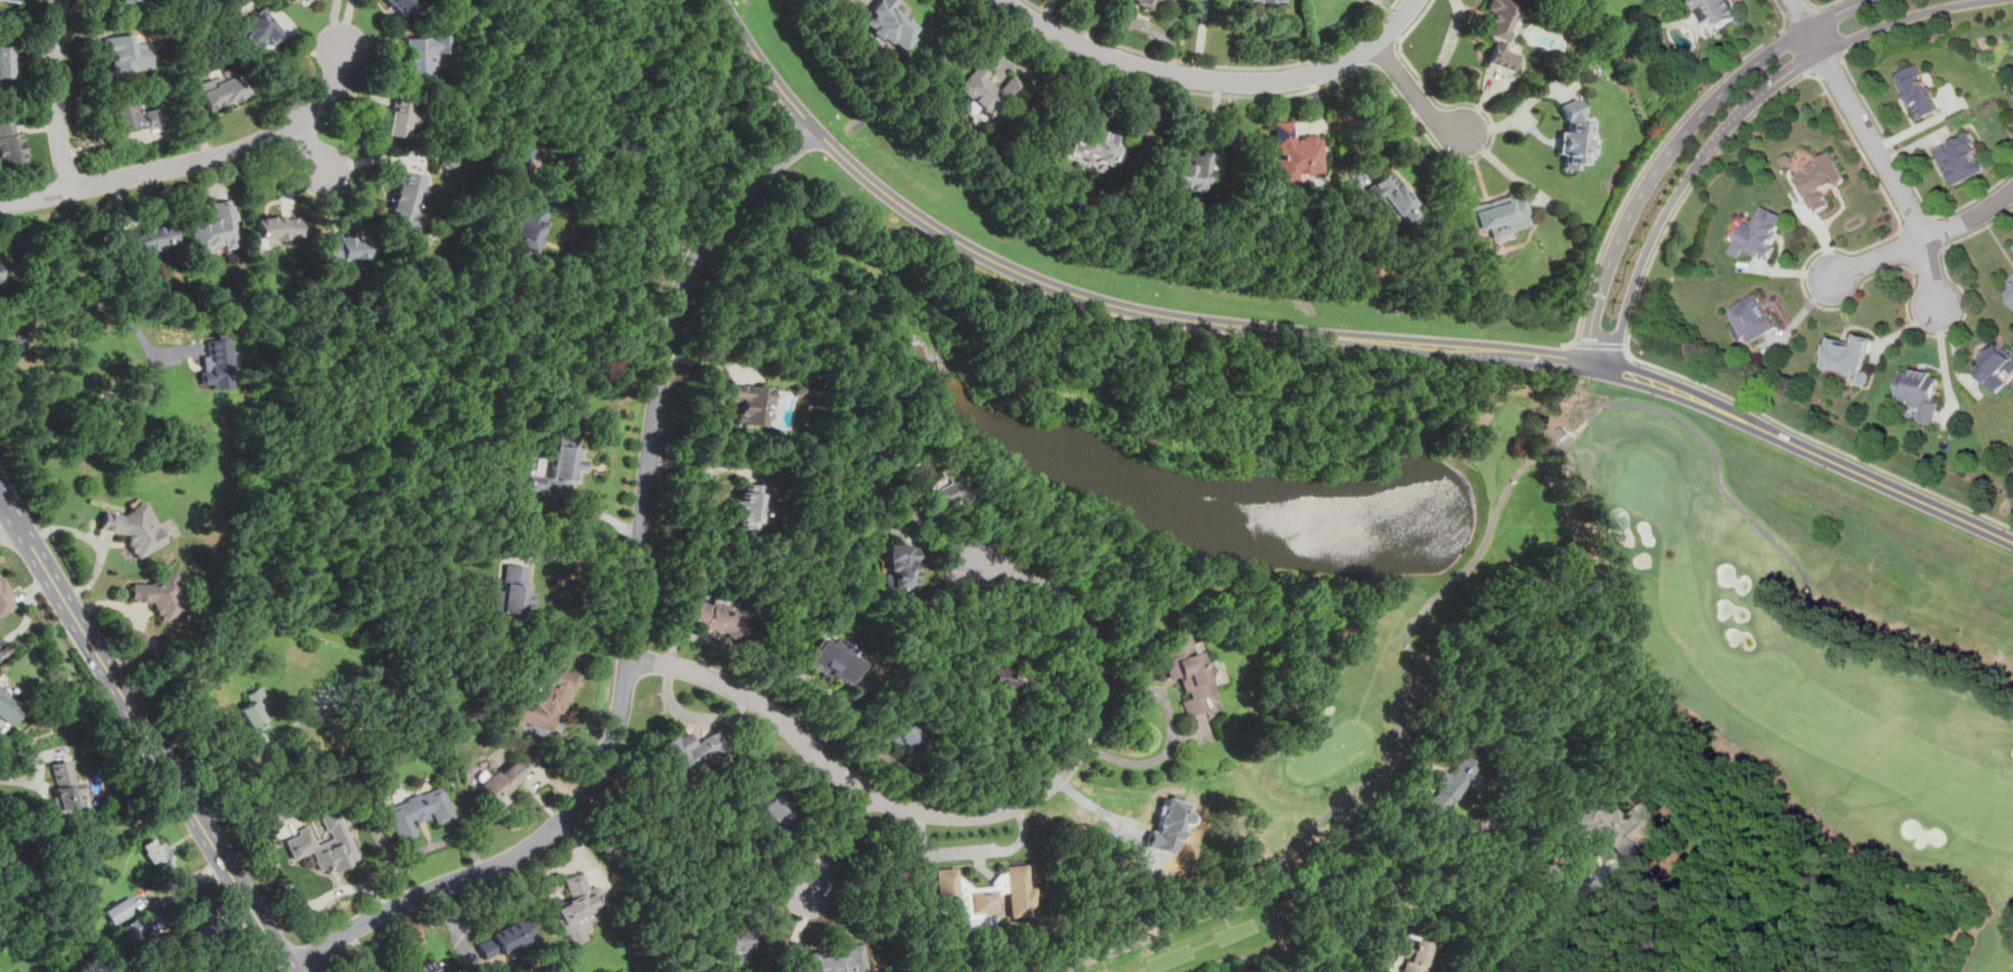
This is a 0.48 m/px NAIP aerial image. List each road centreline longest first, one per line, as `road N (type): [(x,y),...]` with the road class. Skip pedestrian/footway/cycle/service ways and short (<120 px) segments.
road 1 (track): [(2012,689),(1945,656),(1825,619),(1792,560),(1723,491),(1712,447),(1663,409),(1603,404),(1512,481),(1469,563),(1413,619),(1407,637),(1415,675),(1391,752),(1294,838),(1261,890),(1058,971)]
road 2 (residential): [(289,967),(368,918),(526,850),(590,792),(626,698),(673,303),(694,255),(740,198),(816,131)]
road 3 (tertiary): [(723,0),(799,111),(864,175),(937,231),(1045,282),(1153,315),(1527,356)]
road 4 (residential): [(631,659),(689,672),(747,698),(839,781),(874,799),(940,814),(1017,807),(1053,781),(1080,742),(1093,679),(1038,583),(974,559)]
road 5 (tertiary): [(1613,371),(1661,221),(1737,118),(1778,81),(1842,44),(1935,11),(1998,0)]
road 6 (tertiary): [(292,971),(0,490)]
road 7 (tertiary): [(1871,0),(1766,58),(1673,148),(1620,237),(1585,364)]
road 8 (residential): [(1417,0),(1350,58),(1306,77),(1235,82),(1096,50),(1005,0)]
road 9 (tertiary): [(1613,371),(1675,390),(2012,541)]
road 10 (residential): [(0,204),(199,163),(270,139),(313,107),(334,82),(345,50)]
road 11 (residential): [(1934,306),(1921,232),(1792,0)]
road 12 (residential): [(1829,278),(1966,221),(2012,190)]
road 13 (residential): [(71,189),(57,118),(59,0)]
road 14 (residential): [(1376,42),(1439,121),(1464,131)]

